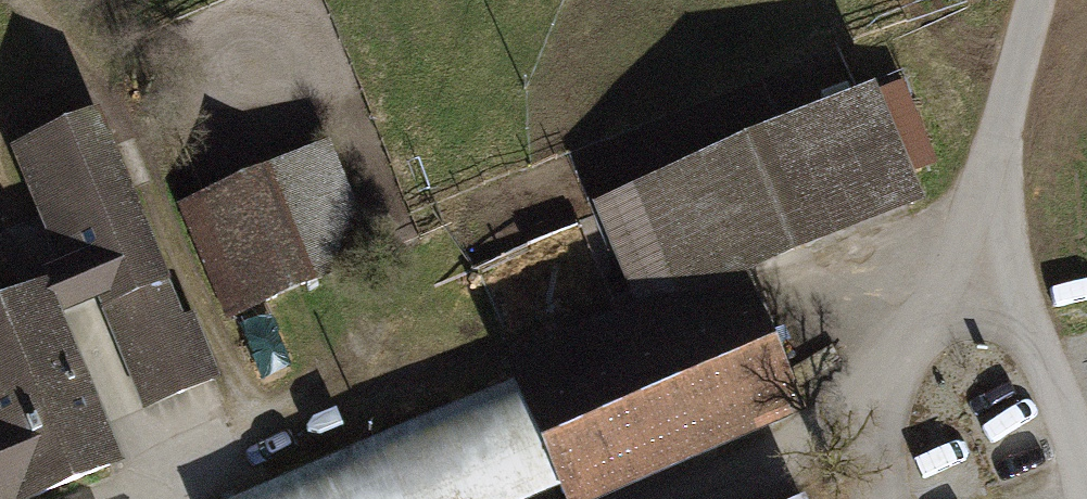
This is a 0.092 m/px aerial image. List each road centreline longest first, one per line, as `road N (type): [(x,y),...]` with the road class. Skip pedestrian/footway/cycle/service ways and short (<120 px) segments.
road 1 (residential): [(698,498),(817,449),(868,414),(992,227)]
road 2 (residential): [(1086,475),(992,227)]
road 3 (residential): [(992,227),(995,149),(1036,0)]

